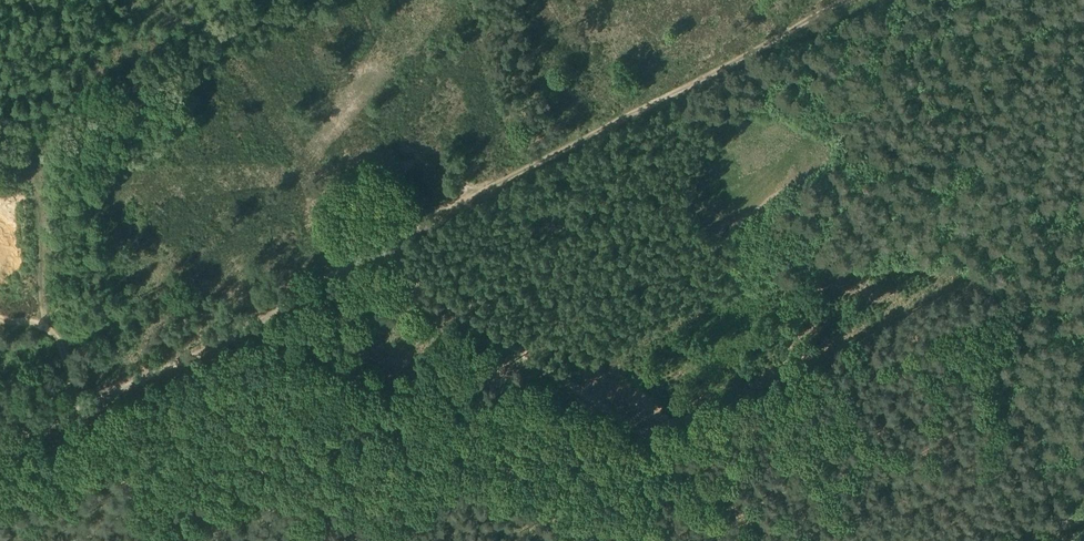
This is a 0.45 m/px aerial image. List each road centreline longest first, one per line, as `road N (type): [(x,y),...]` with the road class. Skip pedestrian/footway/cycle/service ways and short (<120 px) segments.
road 1 (track): [(862,0),(517,175),(382,254)]
road 2 (track): [(787,540),(382,254)]
road 3 (track): [(382,254),(0,447)]
road 4 (track): [(47,322),(35,177)]
road 5 (track): [(86,404),(47,322),(0,320)]

